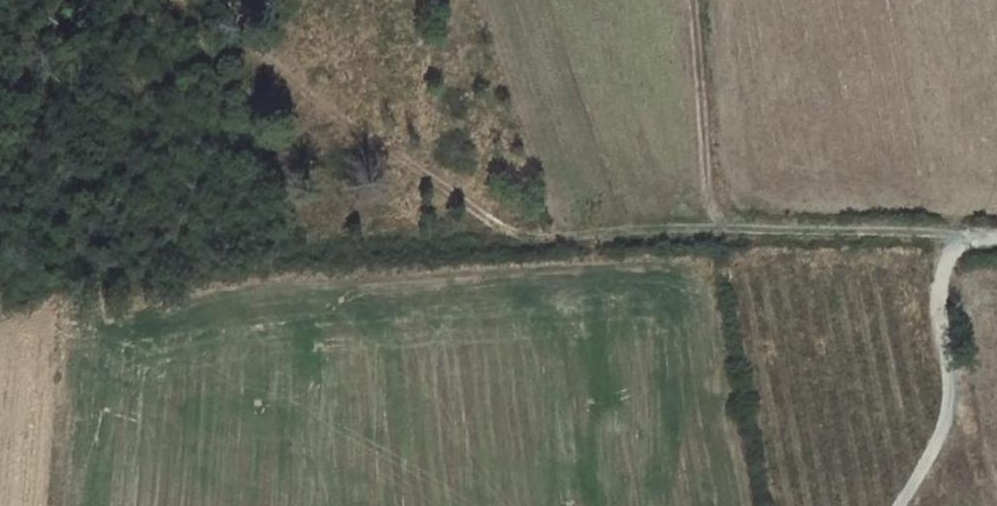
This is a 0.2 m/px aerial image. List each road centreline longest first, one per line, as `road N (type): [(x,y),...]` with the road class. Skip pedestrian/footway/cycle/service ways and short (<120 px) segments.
road 1 (track): [(895,505),(935,440),(946,392),(938,288),(956,239),(996,241)]

